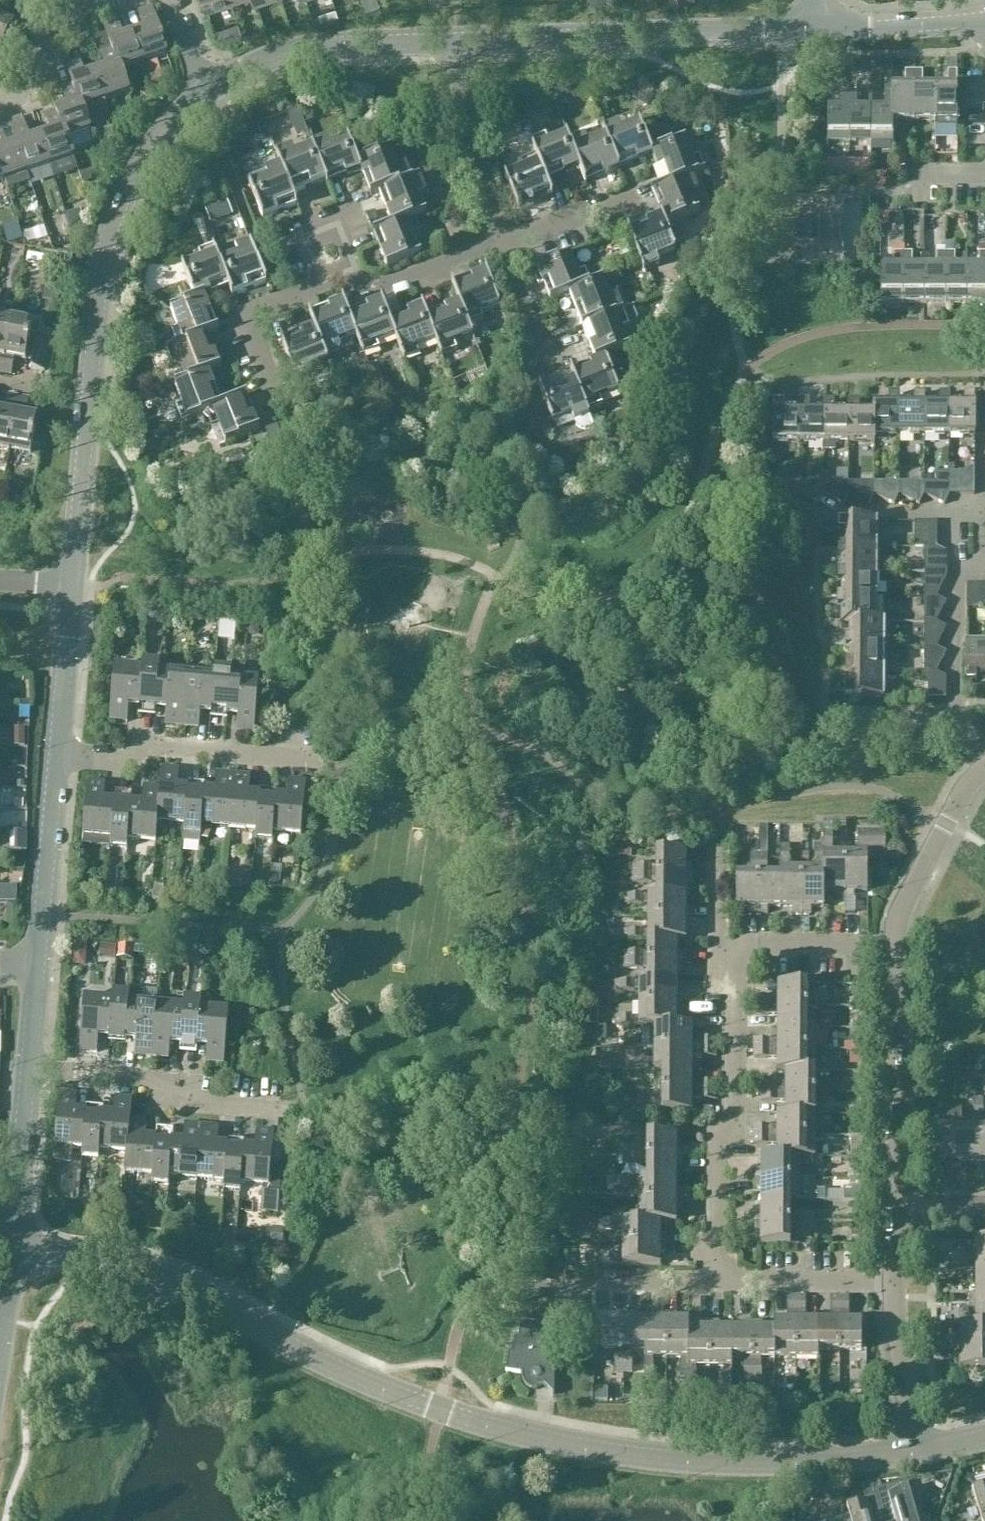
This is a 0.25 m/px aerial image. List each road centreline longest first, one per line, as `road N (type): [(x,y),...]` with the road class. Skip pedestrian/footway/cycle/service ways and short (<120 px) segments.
road 1 (tertiary): [(911,1456),(818,1464),(588,1449),(439,1410),(310,1356),(166,1281),(100,1263),(16,1255)]
road 2 (tertiary): [(70,587),(104,275),(166,138),(211,96)]
road 3 (residential): [(895,946),(736,949),(735,1111),(719,1131),(720,1286)]
road 4 (tertiary): [(452,45),(817,28)]
road 5 (residential): [(32,1068),(142,1080),(164,1097),(294,1111)]
road 6 (residential): [(56,754),(129,762),(163,748),(319,765)]
road 7 (tertiary): [(211,96),(279,60),(344,47),(452,45)]
road 8 (residential): [(896,1197),(895,946)]
road 9 (tertiary): [(38,963),(56,754)]
road 10 (residential): [(495,249),(455,100),(452,45)]
road 11 (residential): [(312,284),(318,299),(360,283),(389,288),(495,249)]
road 12 (residential): [(895,946),(930,852),(982,770)]
road 13 (tertiary): [(16,1255),(32,1068)]
road 14 (residential): [(720,1286),(893,1284)]
road 15 (residential): [(911,1456),(893,1284)]
road 16 (tertiary): [(56,754),(70,587)]
road 17 (residential): [(817,28),(984,18)]
road 18 (residential): [(281,404),(251,335),(262,306),(312,284)]
road 19 (residential): [(0,97),(17,90),(67,12),(105,0)]
road 20 (residential): [(629,201),(495,249)]
road 21 (residential): [(495,249),(544,364)]
road 22 (residential): [(598,1287),(720,1286)]

